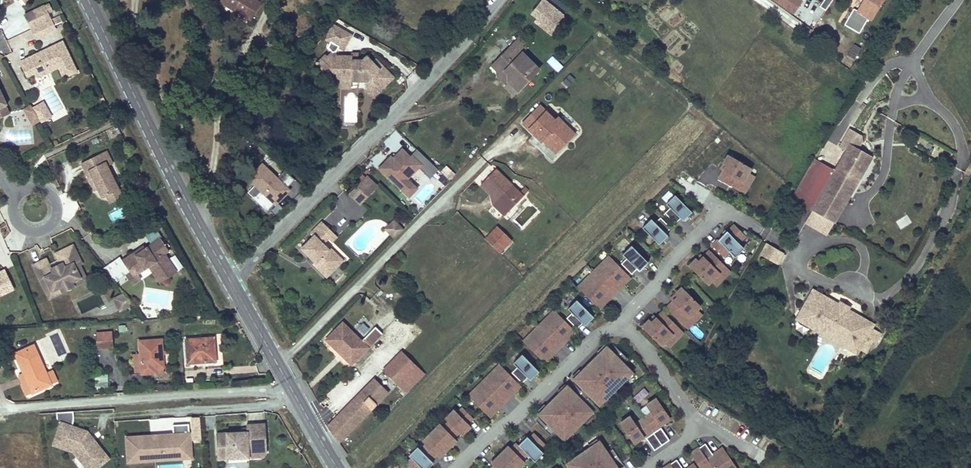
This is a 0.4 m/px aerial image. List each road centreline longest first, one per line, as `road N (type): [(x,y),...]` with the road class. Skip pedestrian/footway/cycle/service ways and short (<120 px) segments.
road 1 (residential): [(501,0),(231,282)]
road 2 (tertiary): [(88,0),(231,282)]
road 3 (tertiary): [(231,282),(337,467)]
road 4 (residential): [(18,195),(36,187),(54,196),(54,224),(26,230),(14,204)]

